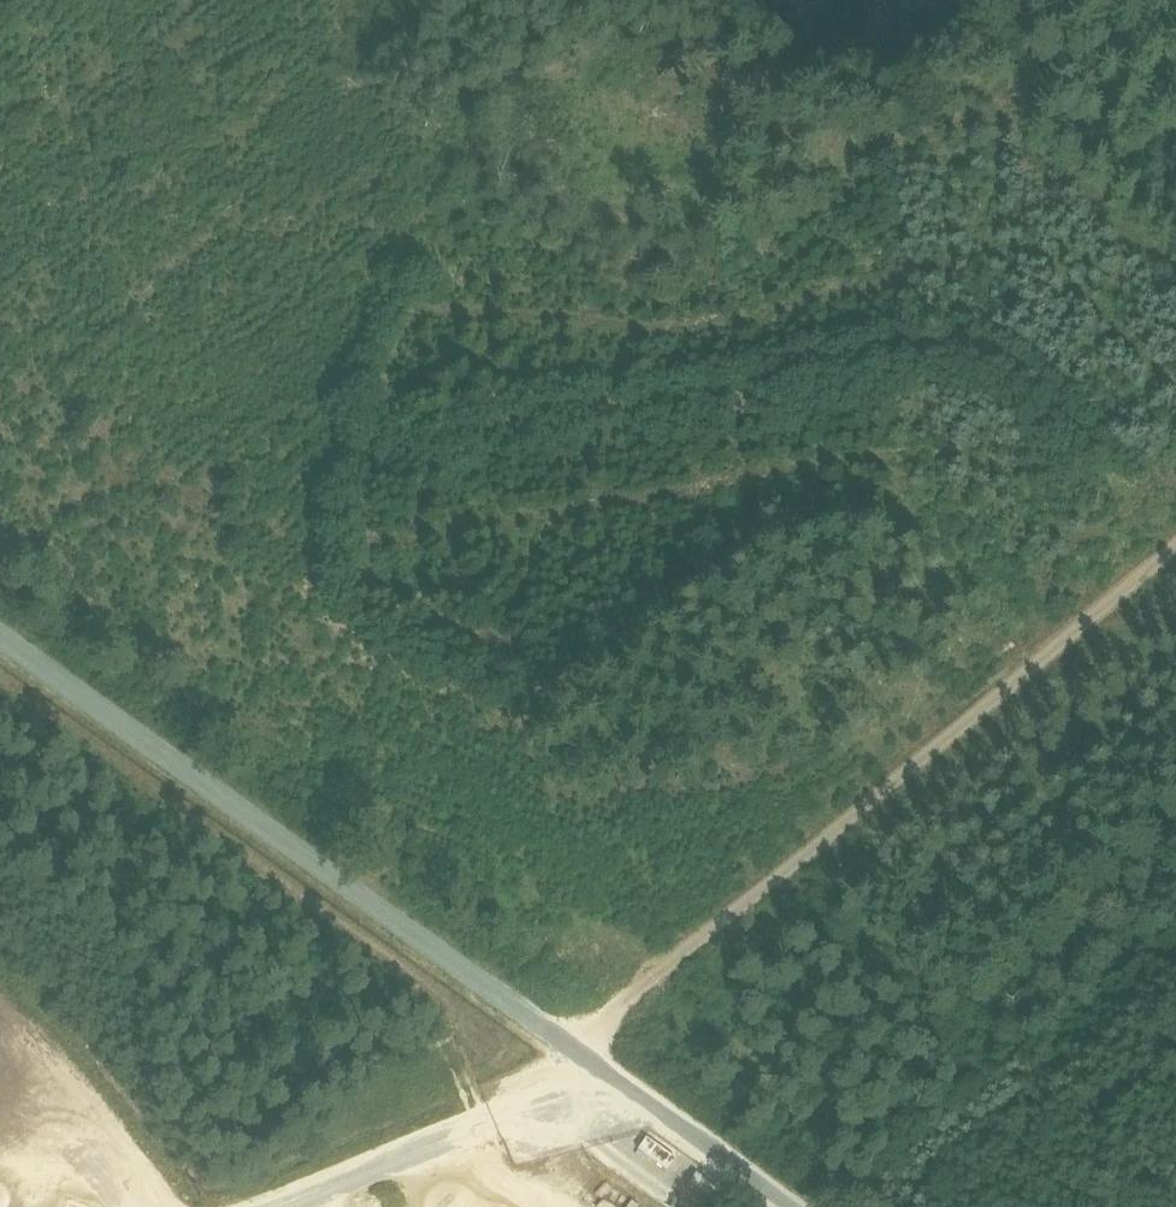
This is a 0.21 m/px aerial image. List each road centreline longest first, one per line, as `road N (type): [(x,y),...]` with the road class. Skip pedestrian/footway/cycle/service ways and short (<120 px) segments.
road 1 (unclassified): [(782,1206),(0,644)]
road 2 (track): [(1175,548),(574,1052)]

